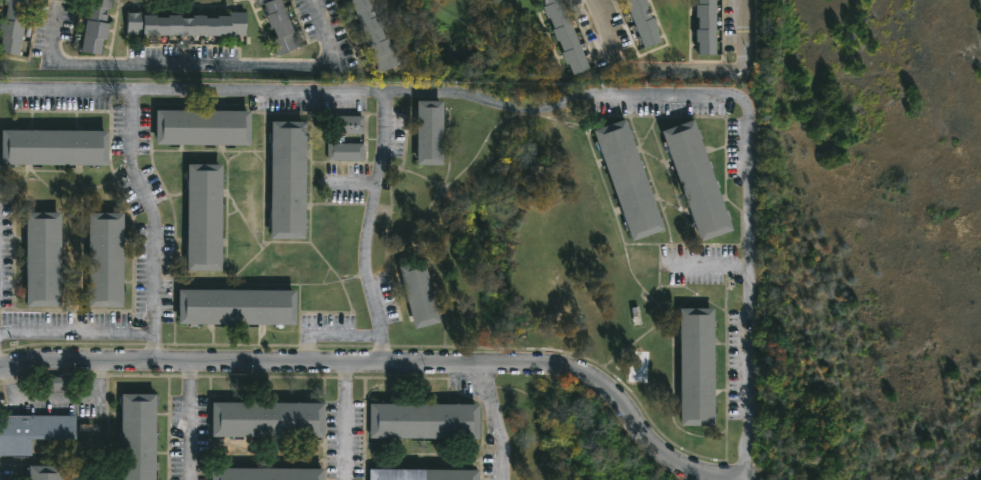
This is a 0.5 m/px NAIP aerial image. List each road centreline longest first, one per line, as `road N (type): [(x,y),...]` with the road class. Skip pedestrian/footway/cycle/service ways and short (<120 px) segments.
road 1 (residential): [(0,91),(465,92),(544,106),(596,92),(742,93),(755,113),(747,464),(740,479)]
road 2 (residential): [(711,479),(644,441),(610,393),(551,366),(0,369)]

